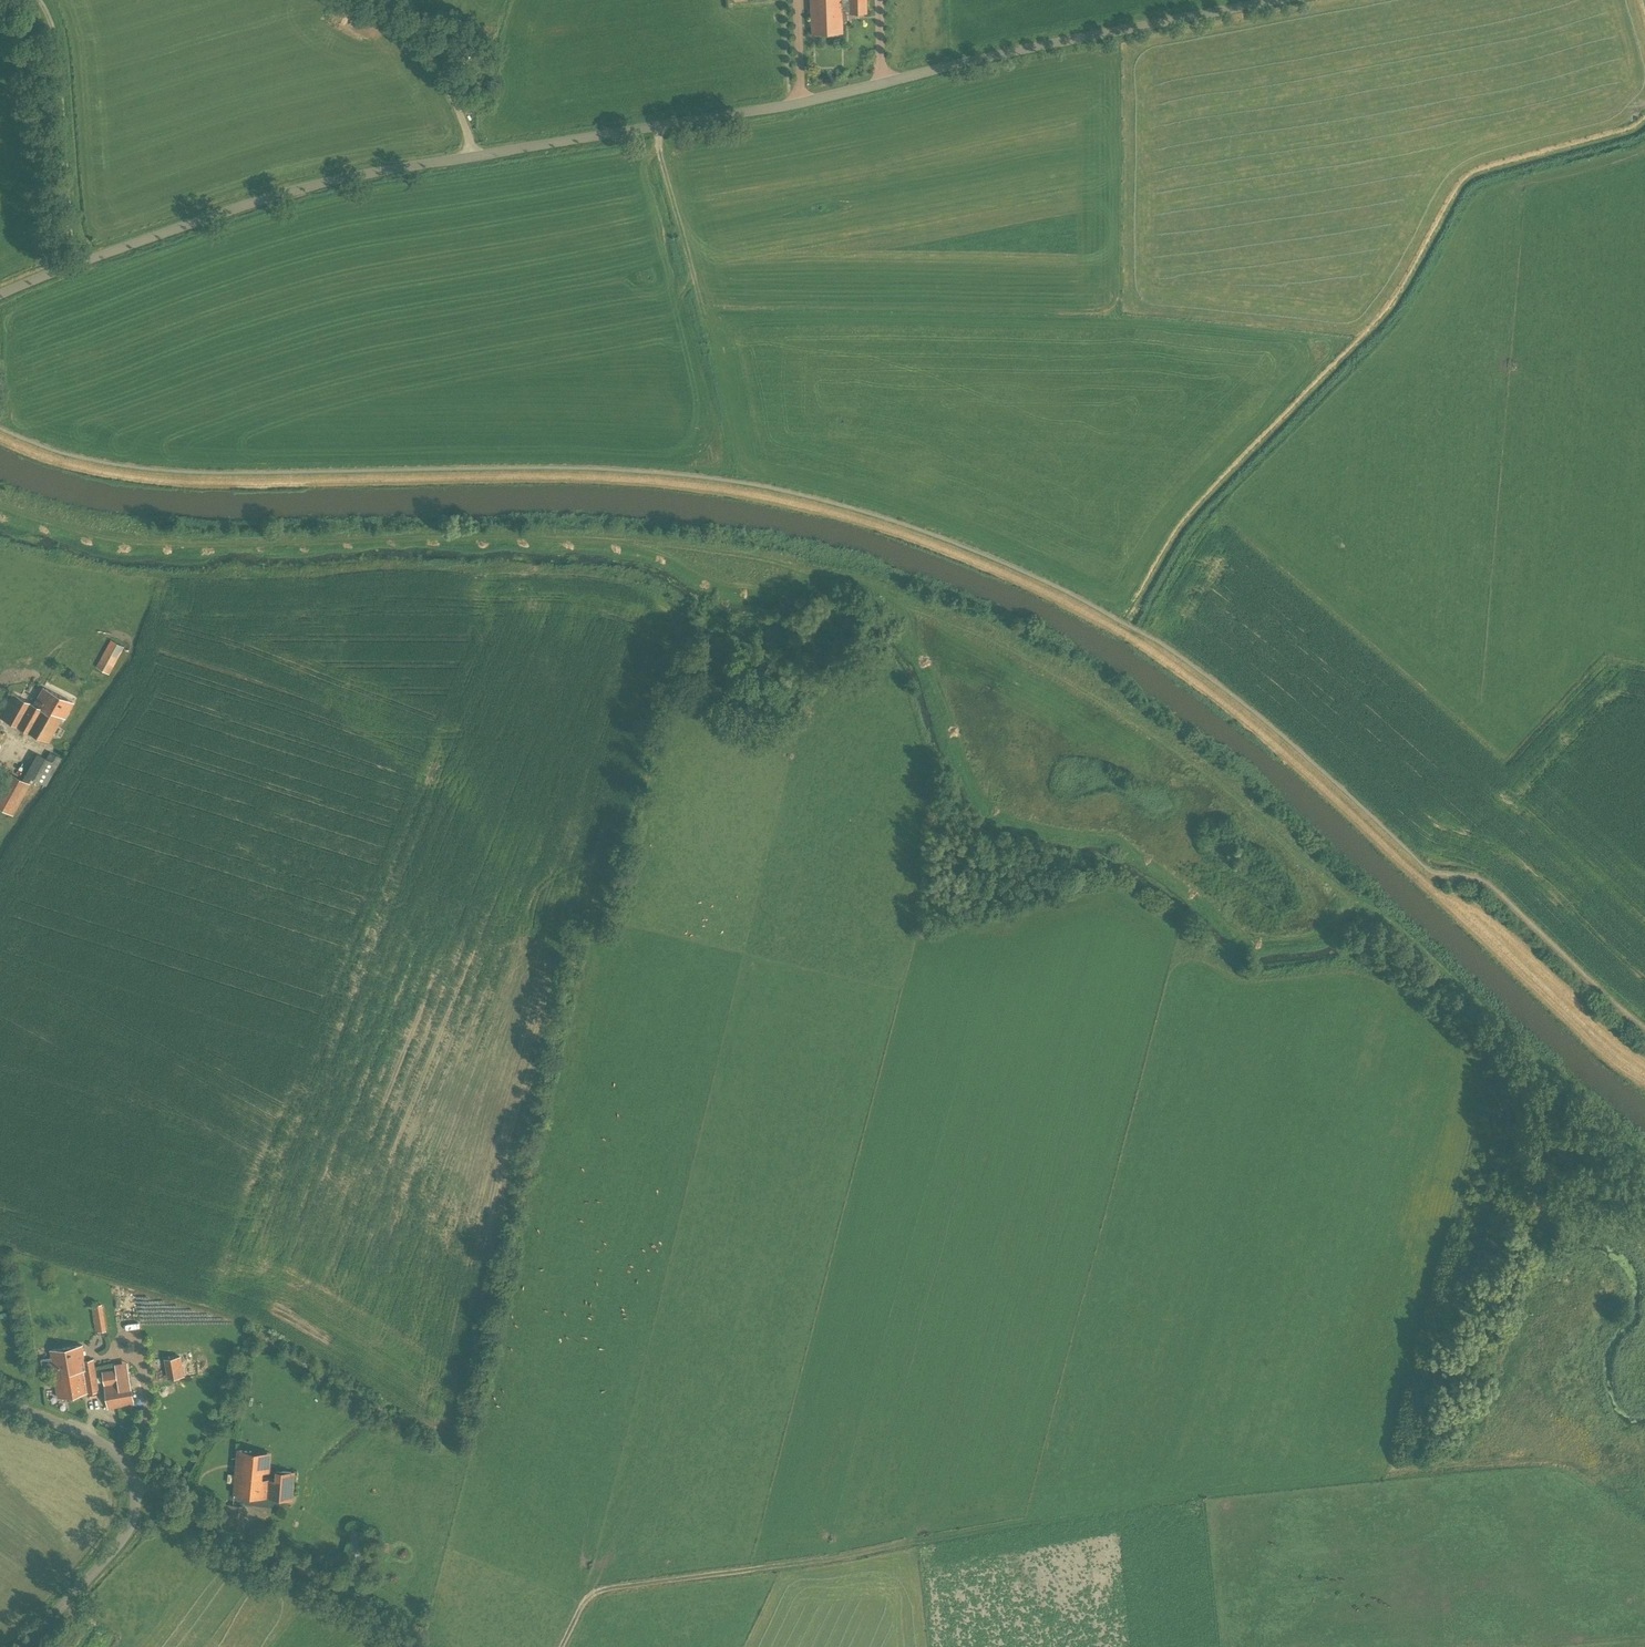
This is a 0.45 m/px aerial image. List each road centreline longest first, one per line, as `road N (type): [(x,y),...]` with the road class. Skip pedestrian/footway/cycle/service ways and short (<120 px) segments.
road 1 (unclassified): [(74,266),(357,175),(802,100),(1286,0)]
road 2 (unclassified): [(25,1646),(130,1525),(136,1490),(122,1456),(0,1401)]
road 3 (unclassified): [(74,266),(59,67),(36,0)]

